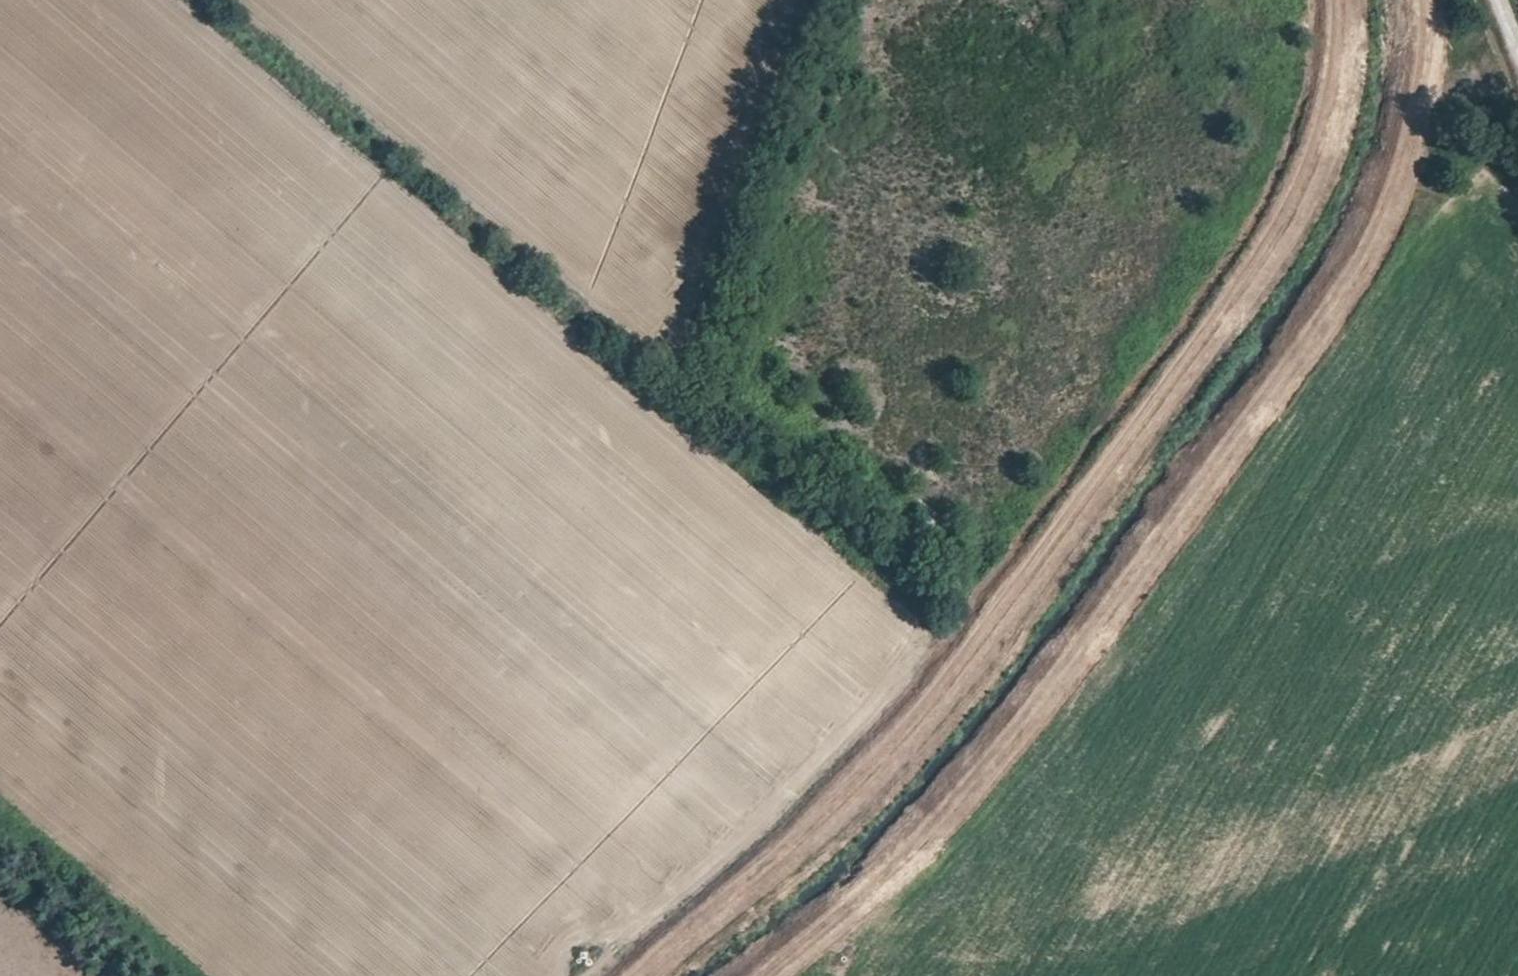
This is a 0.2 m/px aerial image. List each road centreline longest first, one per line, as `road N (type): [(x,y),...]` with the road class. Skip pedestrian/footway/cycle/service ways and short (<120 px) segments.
road 1 (track): [(630,975),(836,798),(922,706),(1247,271),(1281,218),(1320,117),(1329,0)]

